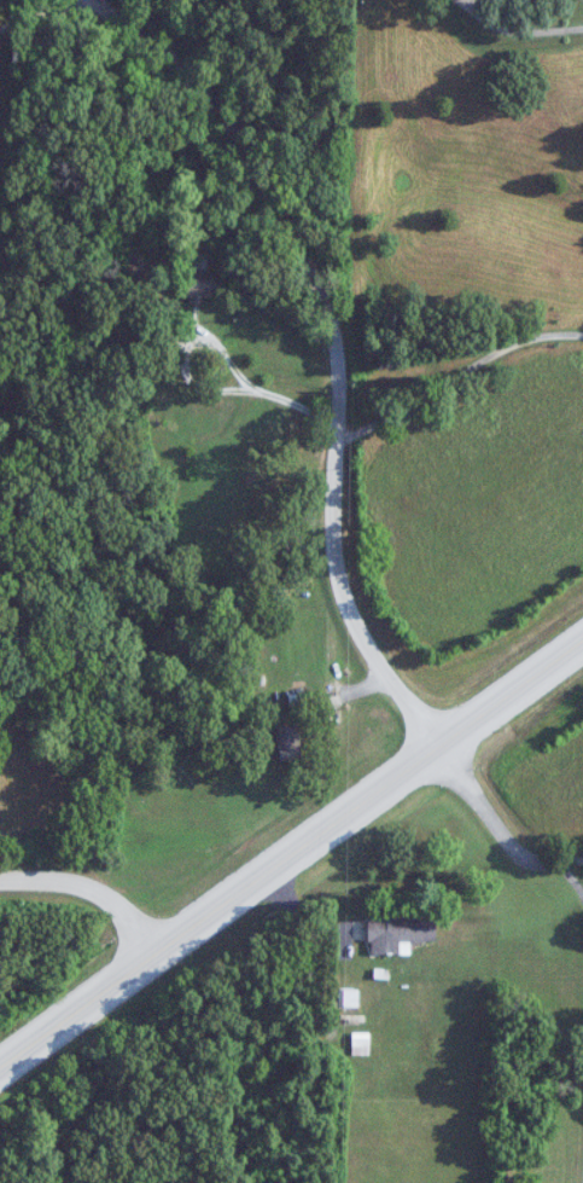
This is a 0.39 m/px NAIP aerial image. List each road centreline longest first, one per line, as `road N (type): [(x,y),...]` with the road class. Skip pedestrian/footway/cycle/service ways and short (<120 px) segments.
road 1 (residential): [(438,753),(351,619),(330,544),(334,458),(351,385),(351,311),(190,58),(90,0)]
road 2 (secondary): [(0,1068),(582,643)]
road 3 (residential): [(321,265),(367,196),(441,128),(499,93)]
road 4 (residential): [(0,878),(65,878),(105,893),(157,956)]

